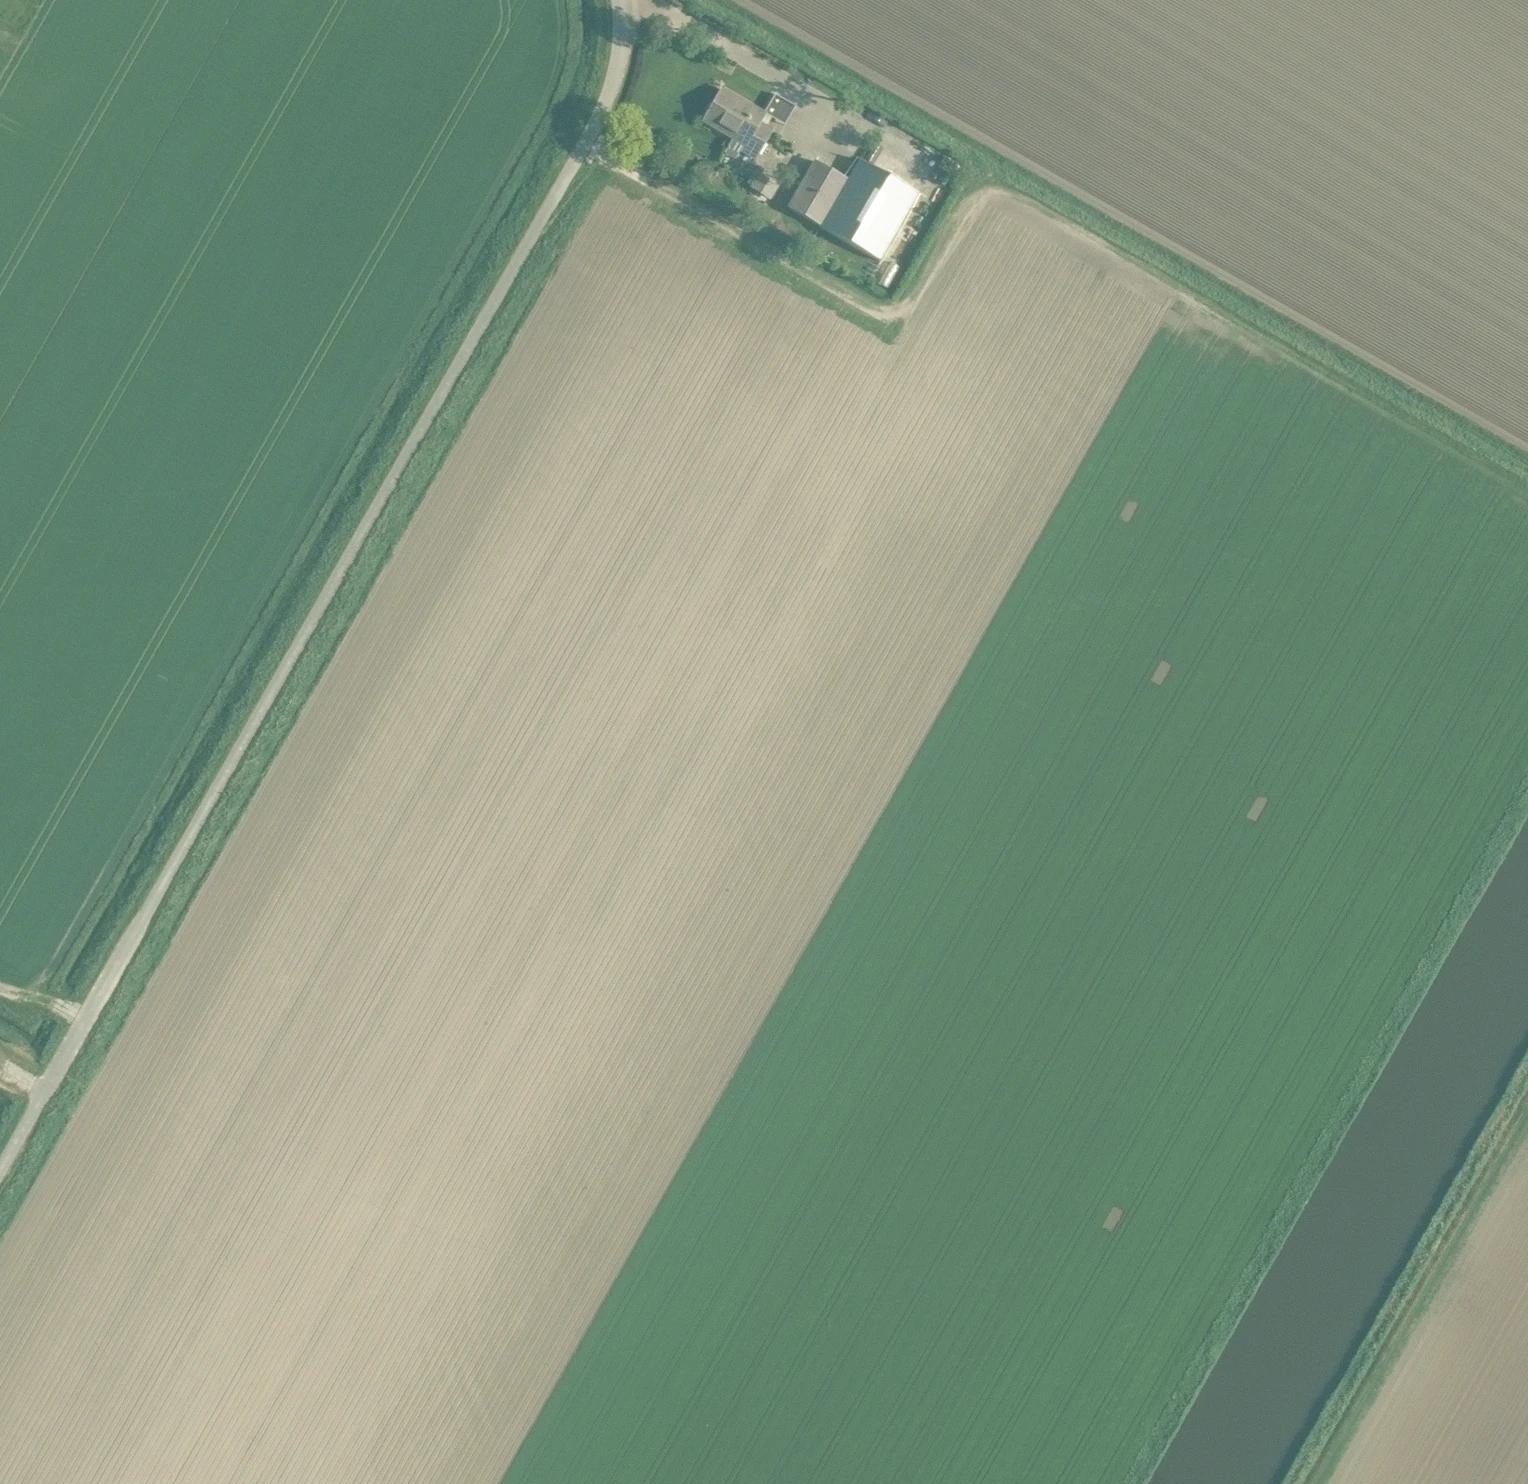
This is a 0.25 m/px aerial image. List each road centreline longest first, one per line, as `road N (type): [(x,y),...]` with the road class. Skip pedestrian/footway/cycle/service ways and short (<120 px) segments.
road 1 (unclassified): [(0,1162),(601,112),(619,37),(618,0)]

